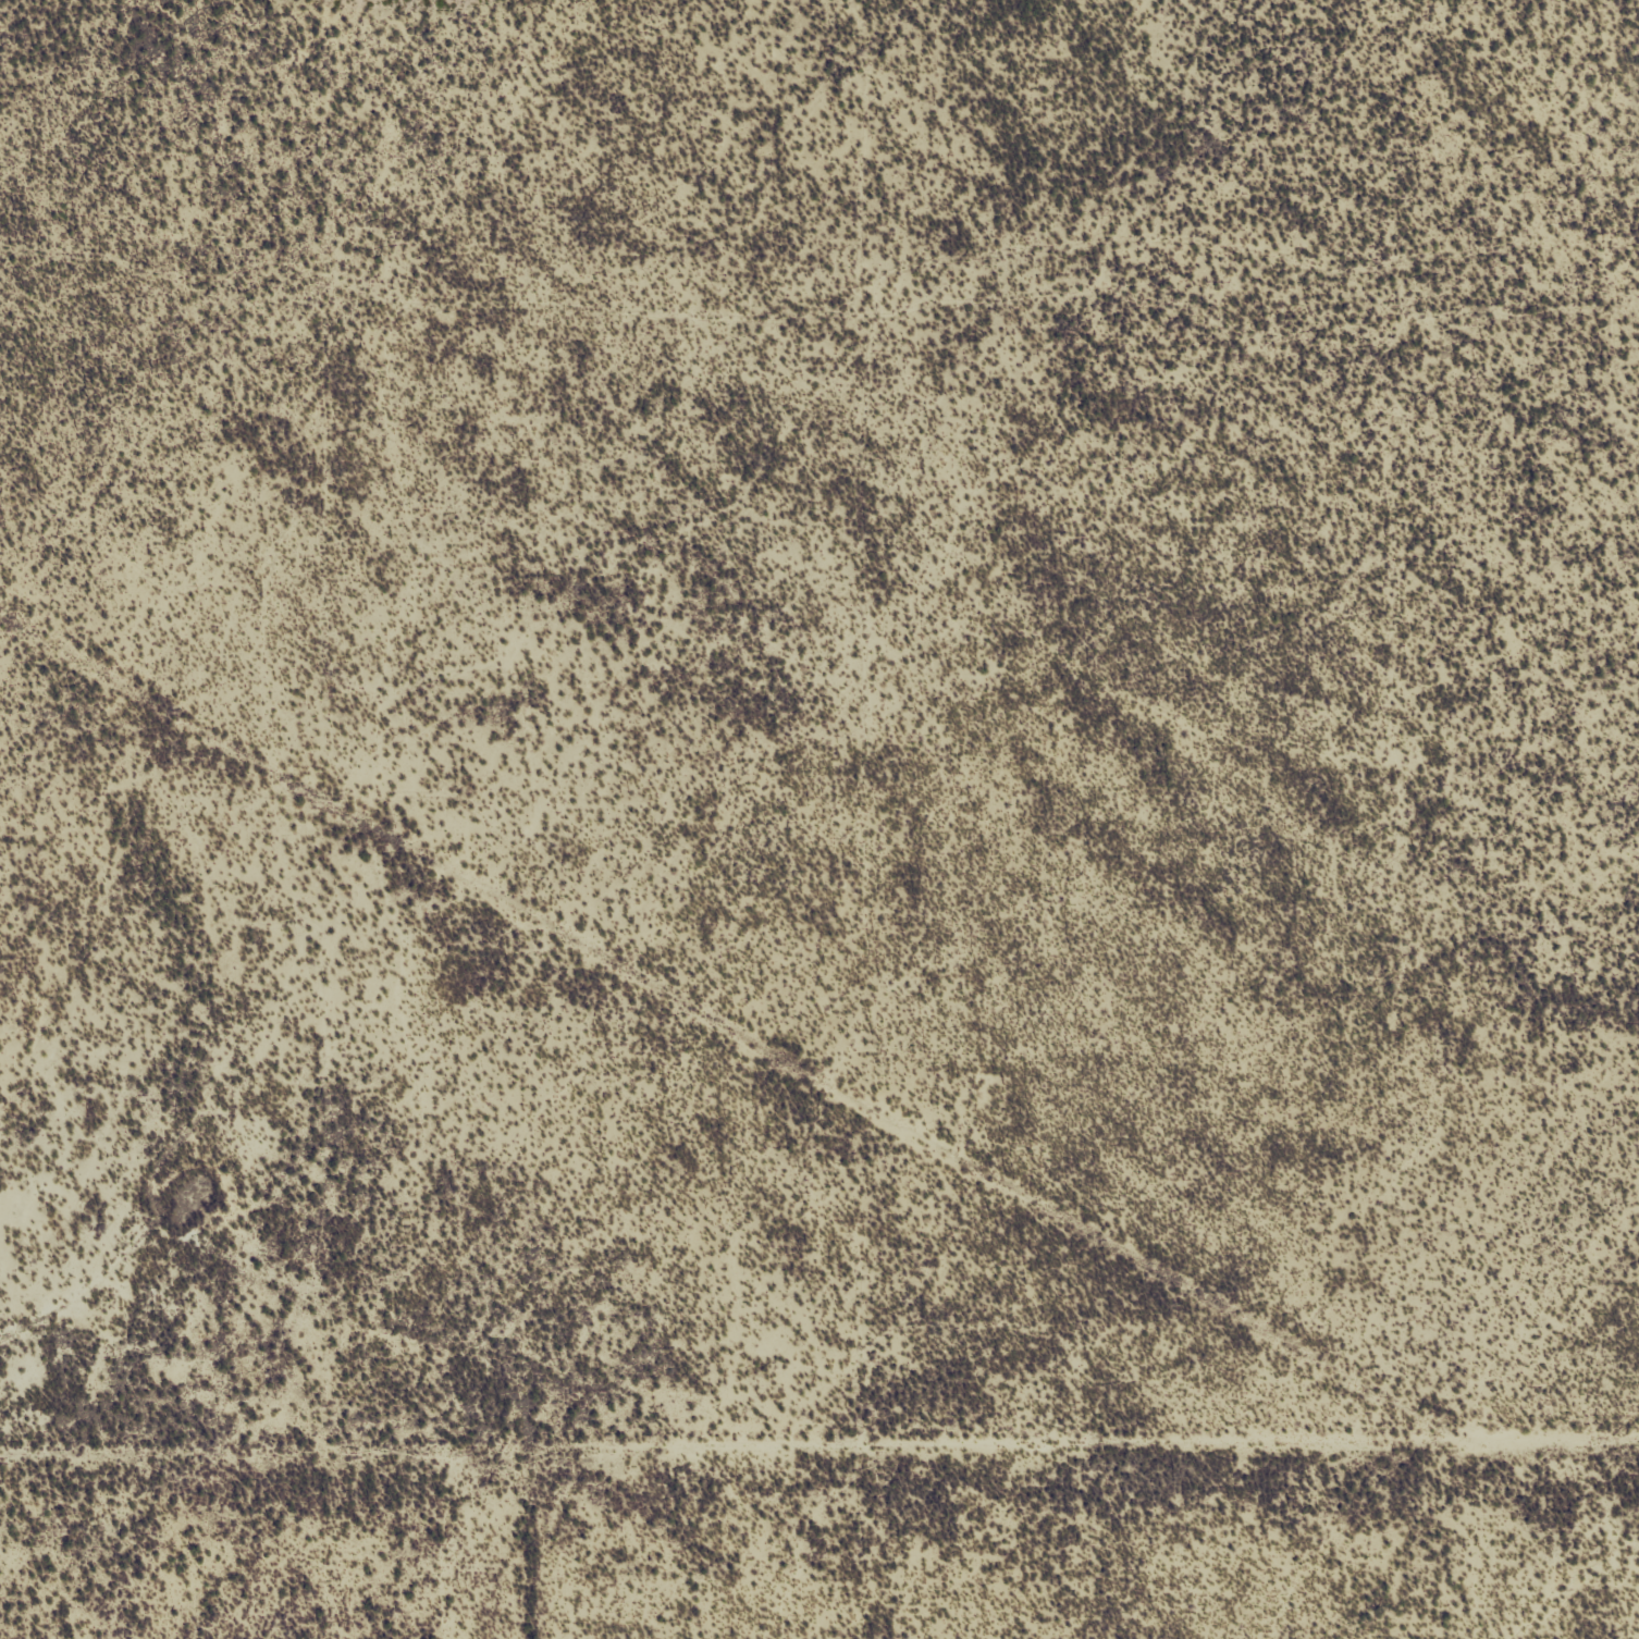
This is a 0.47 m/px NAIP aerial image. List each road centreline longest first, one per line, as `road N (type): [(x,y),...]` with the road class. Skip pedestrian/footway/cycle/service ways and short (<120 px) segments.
road 1 (track): [(298,1271),(476,1342),(535,1406),(568,1504),(557,1638)]

